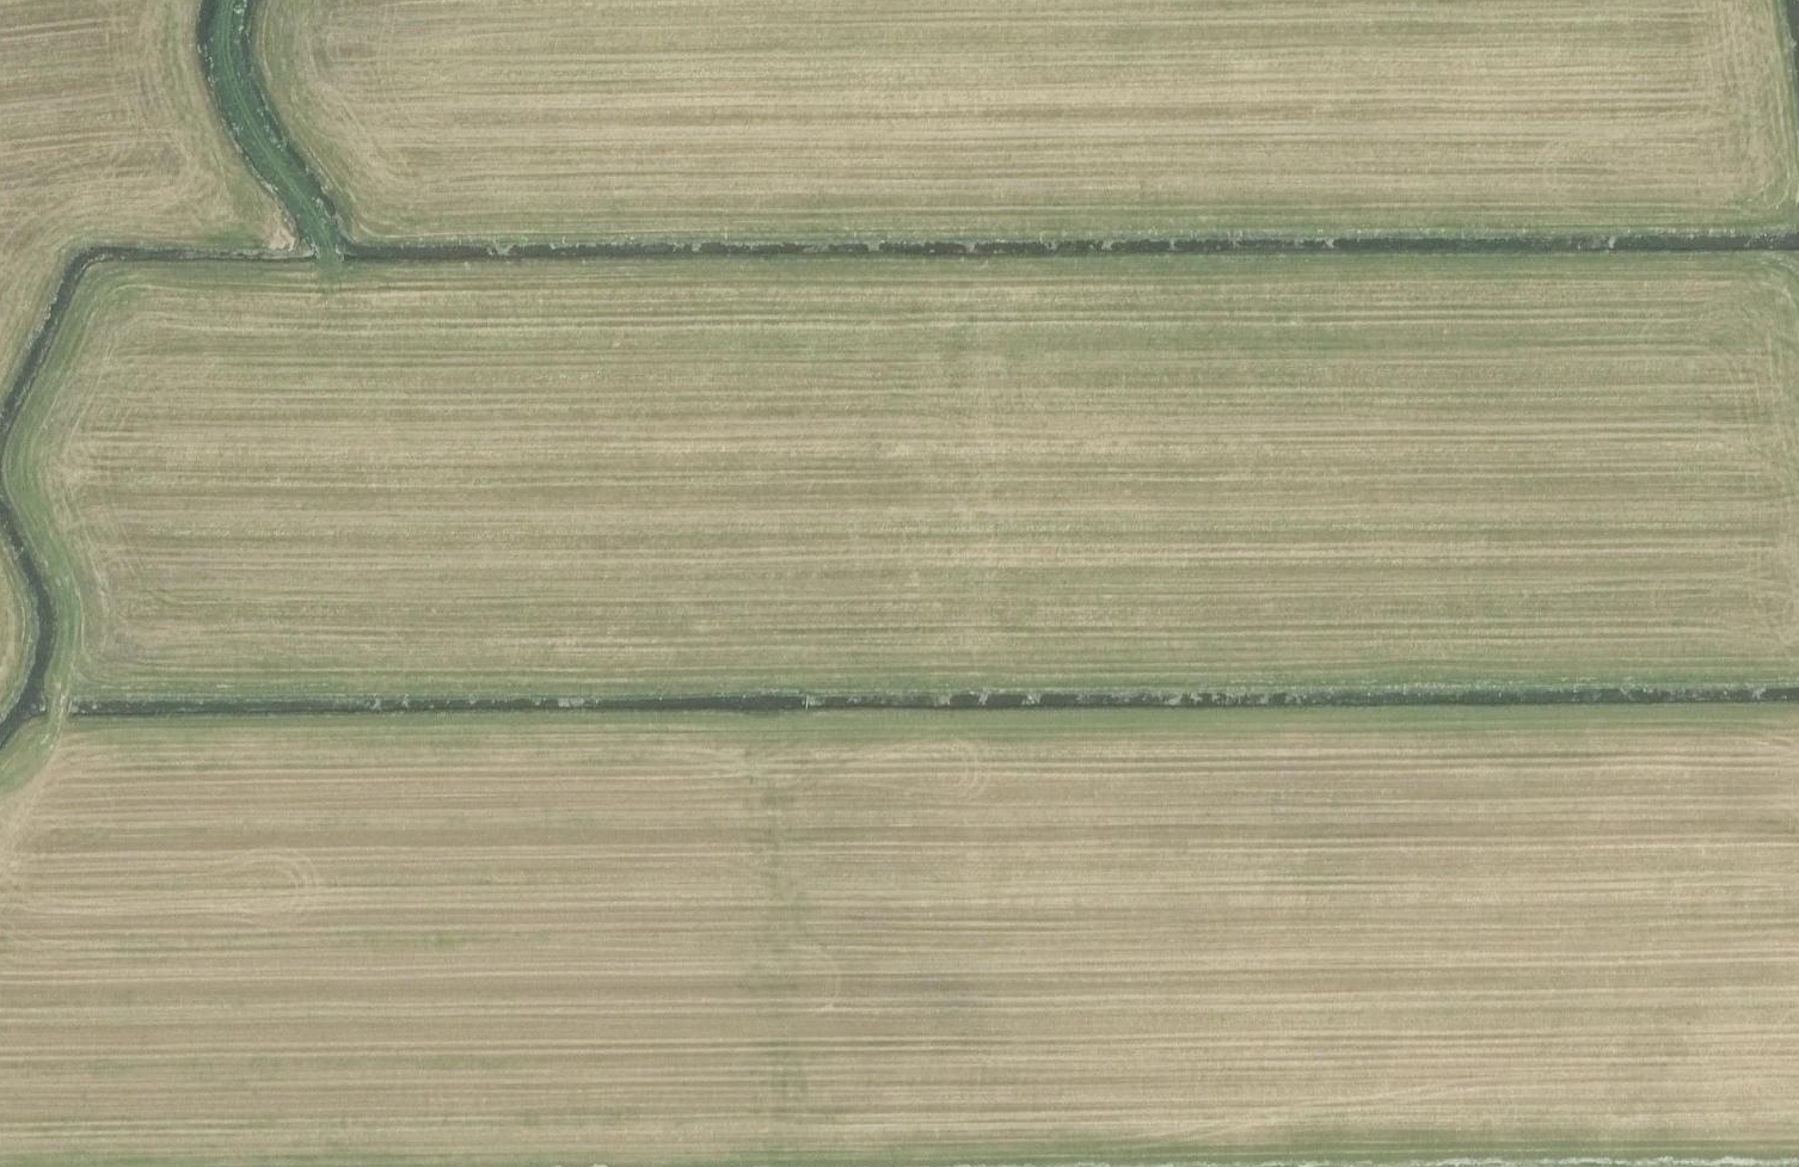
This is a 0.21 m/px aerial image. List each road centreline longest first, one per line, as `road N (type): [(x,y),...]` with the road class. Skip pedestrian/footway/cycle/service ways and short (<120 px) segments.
road 1 (track): [(230,0),(227,74),(258,139),(310,213),(332,274)]

